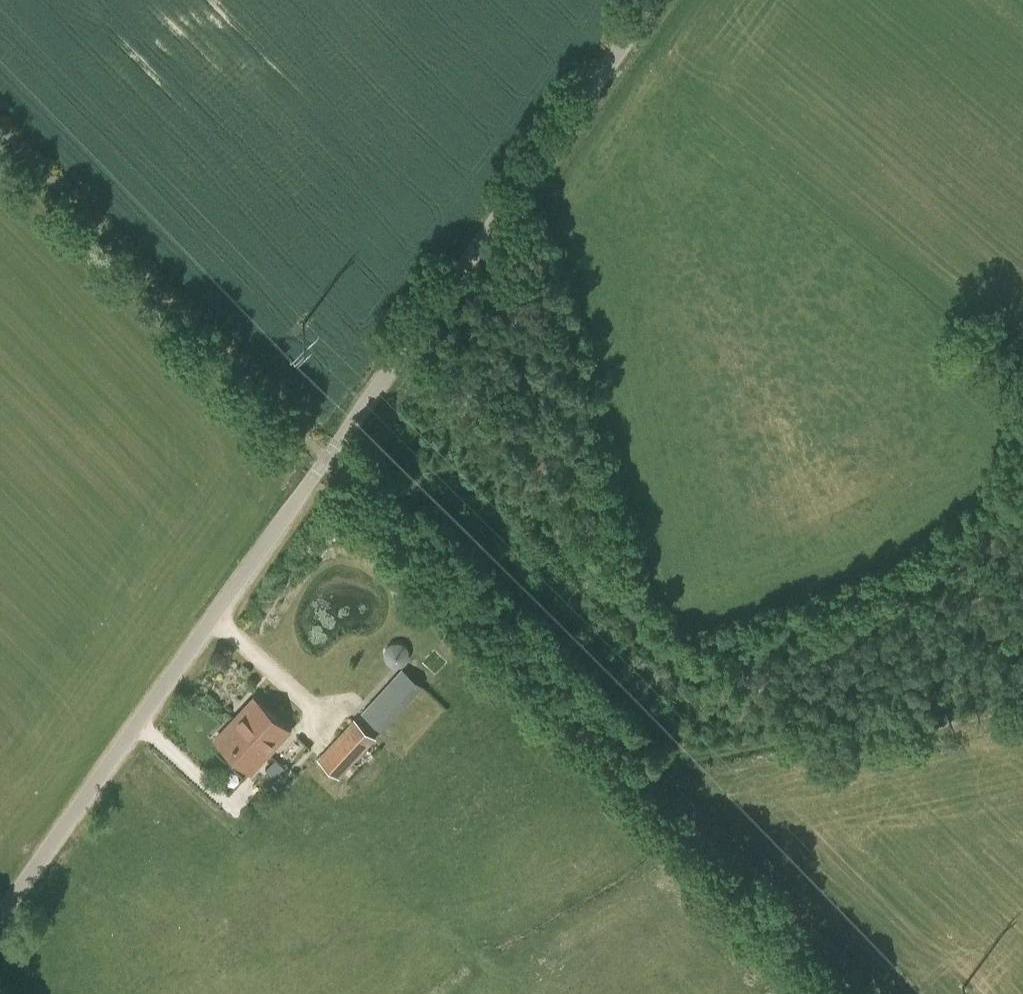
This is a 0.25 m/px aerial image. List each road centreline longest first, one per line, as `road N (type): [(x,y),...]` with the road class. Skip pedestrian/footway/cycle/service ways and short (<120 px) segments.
road 1 (tertiary): [(0,917),(658,0)]
road 2 (track): [(1022,685),(624,765)]

